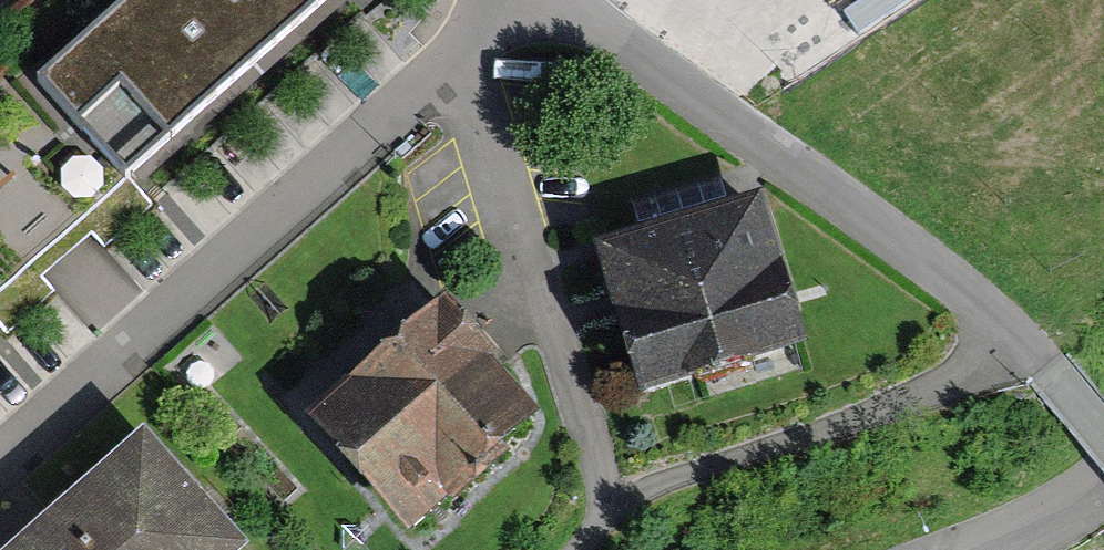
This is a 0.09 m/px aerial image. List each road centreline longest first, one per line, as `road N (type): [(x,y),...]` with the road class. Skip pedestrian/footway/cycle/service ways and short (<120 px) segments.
road 1 (residential): [(550,0),(627,42),(947,270),(1027,343),(1103,435)]
road 2 (residential): [(0,450),(466,48)]
road 3 (residential): [(466,48),(599,451)]
road 4 (residential): [(1103,484),(973,549)]

